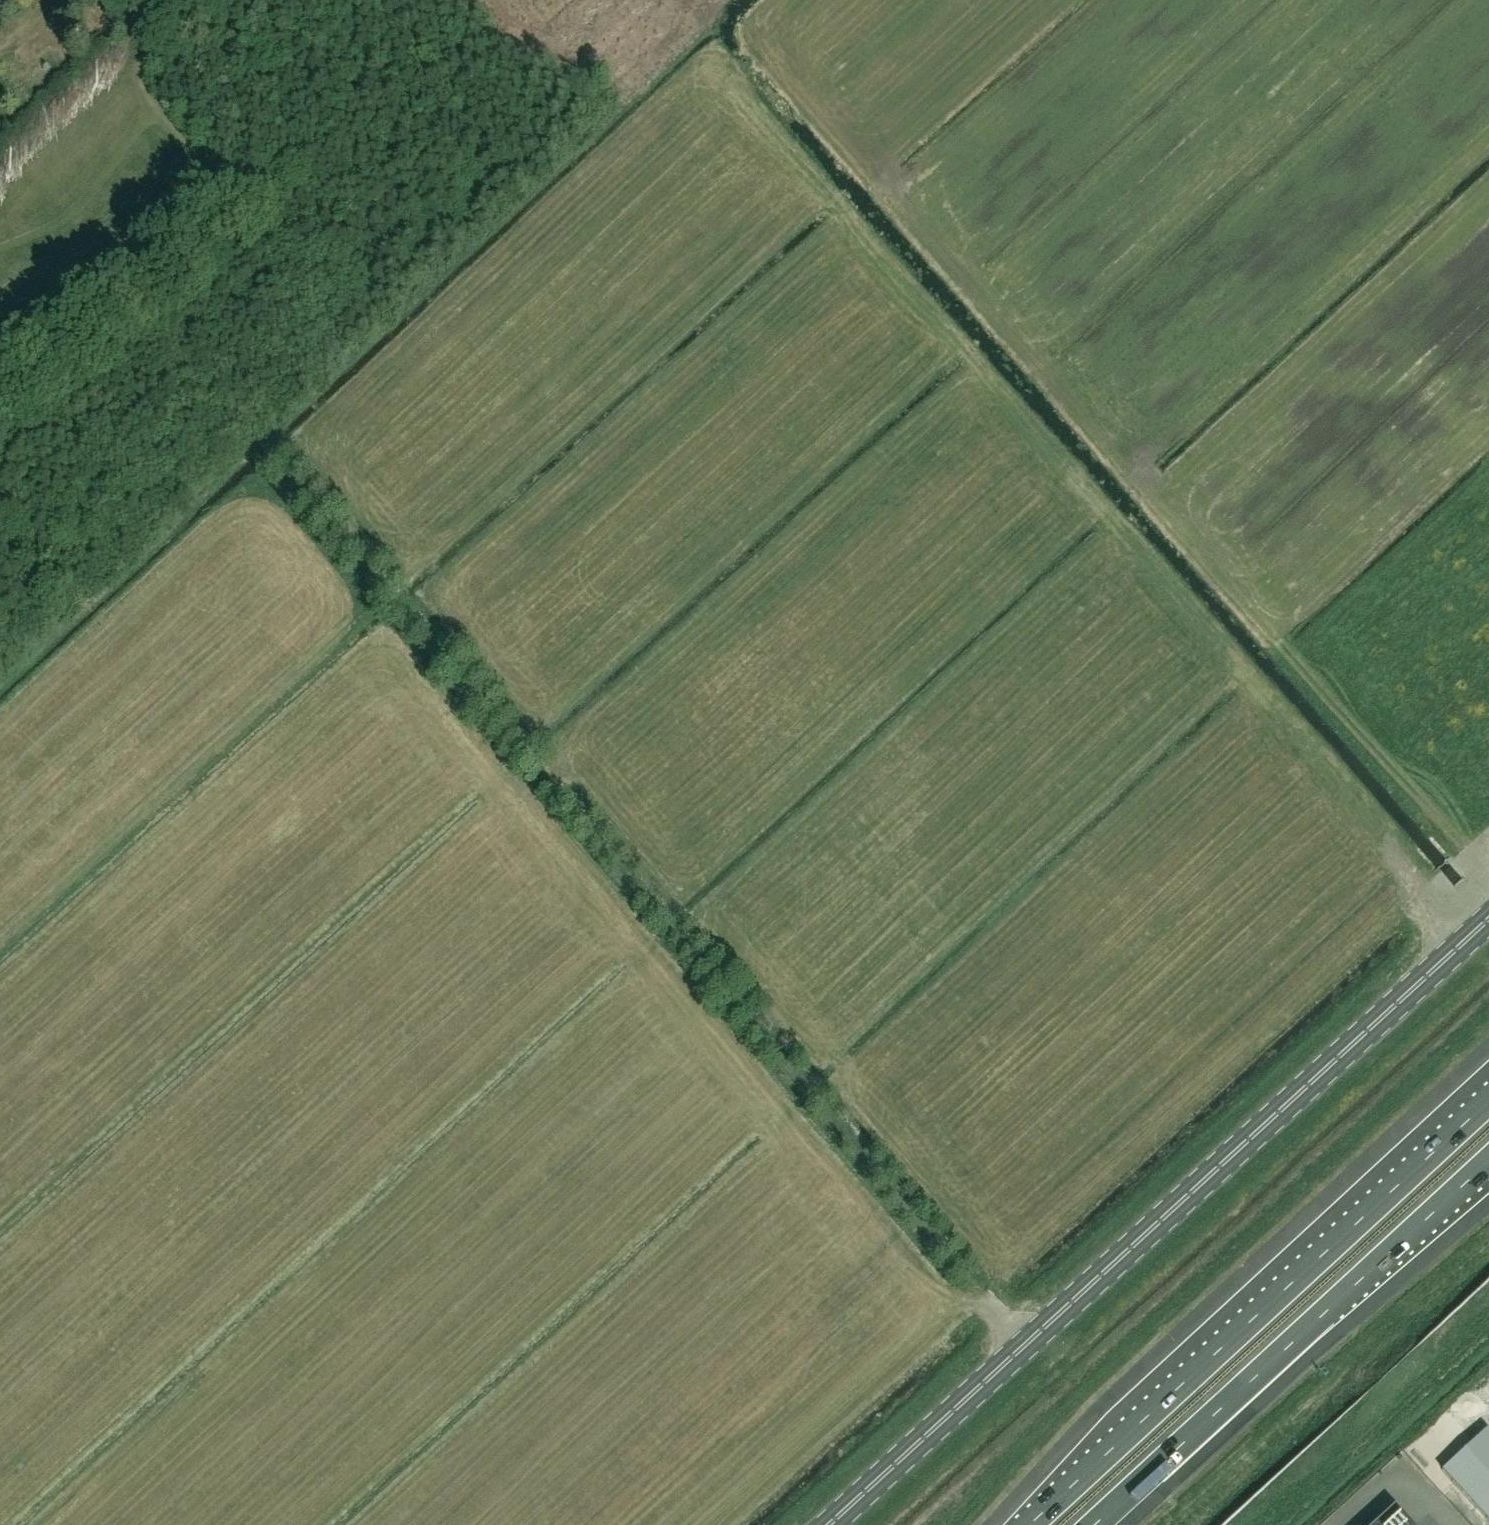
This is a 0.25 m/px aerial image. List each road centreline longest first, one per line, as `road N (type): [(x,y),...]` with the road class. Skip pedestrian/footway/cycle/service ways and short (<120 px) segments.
road 1 (primary): [(1488,920),(829,1524)]
road 2 (motorway): [(1488,1101),(1031,1524)]
road 3 (motorway): [(1096,1524),(1488,1161)]

